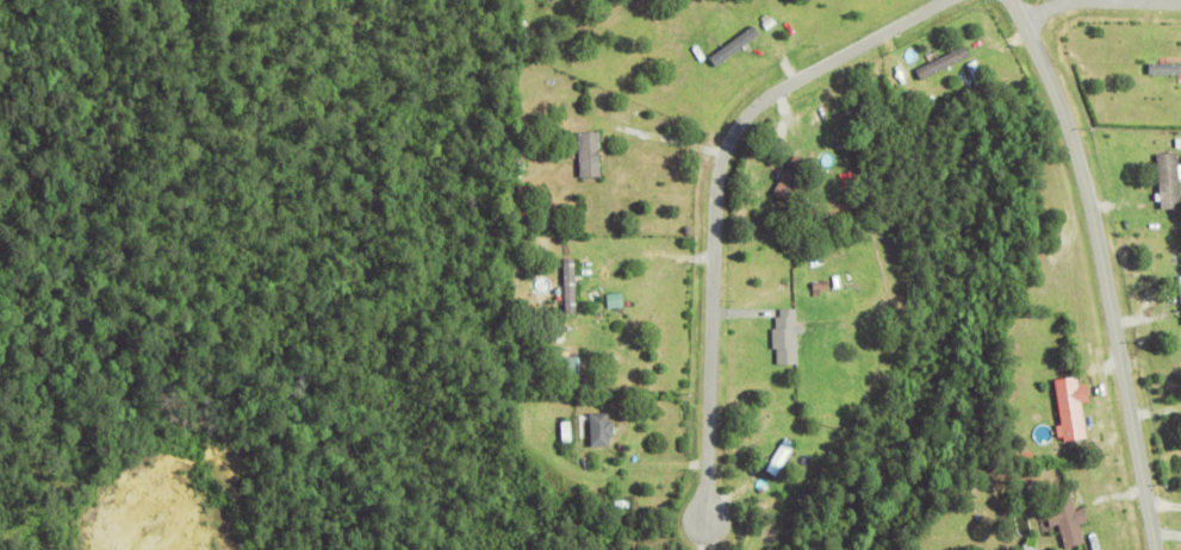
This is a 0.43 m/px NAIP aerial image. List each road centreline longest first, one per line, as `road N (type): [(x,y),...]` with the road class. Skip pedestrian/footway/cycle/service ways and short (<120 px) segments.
road 1 (residential): [(957,0),(769,100),(725,156),(708,525)]
road 2 (residential): [(1160,549),(1082,154),(1032,21),(1015,0)]
road 3 (residential): [(1032,21),(1096,1),(1180,4)]

